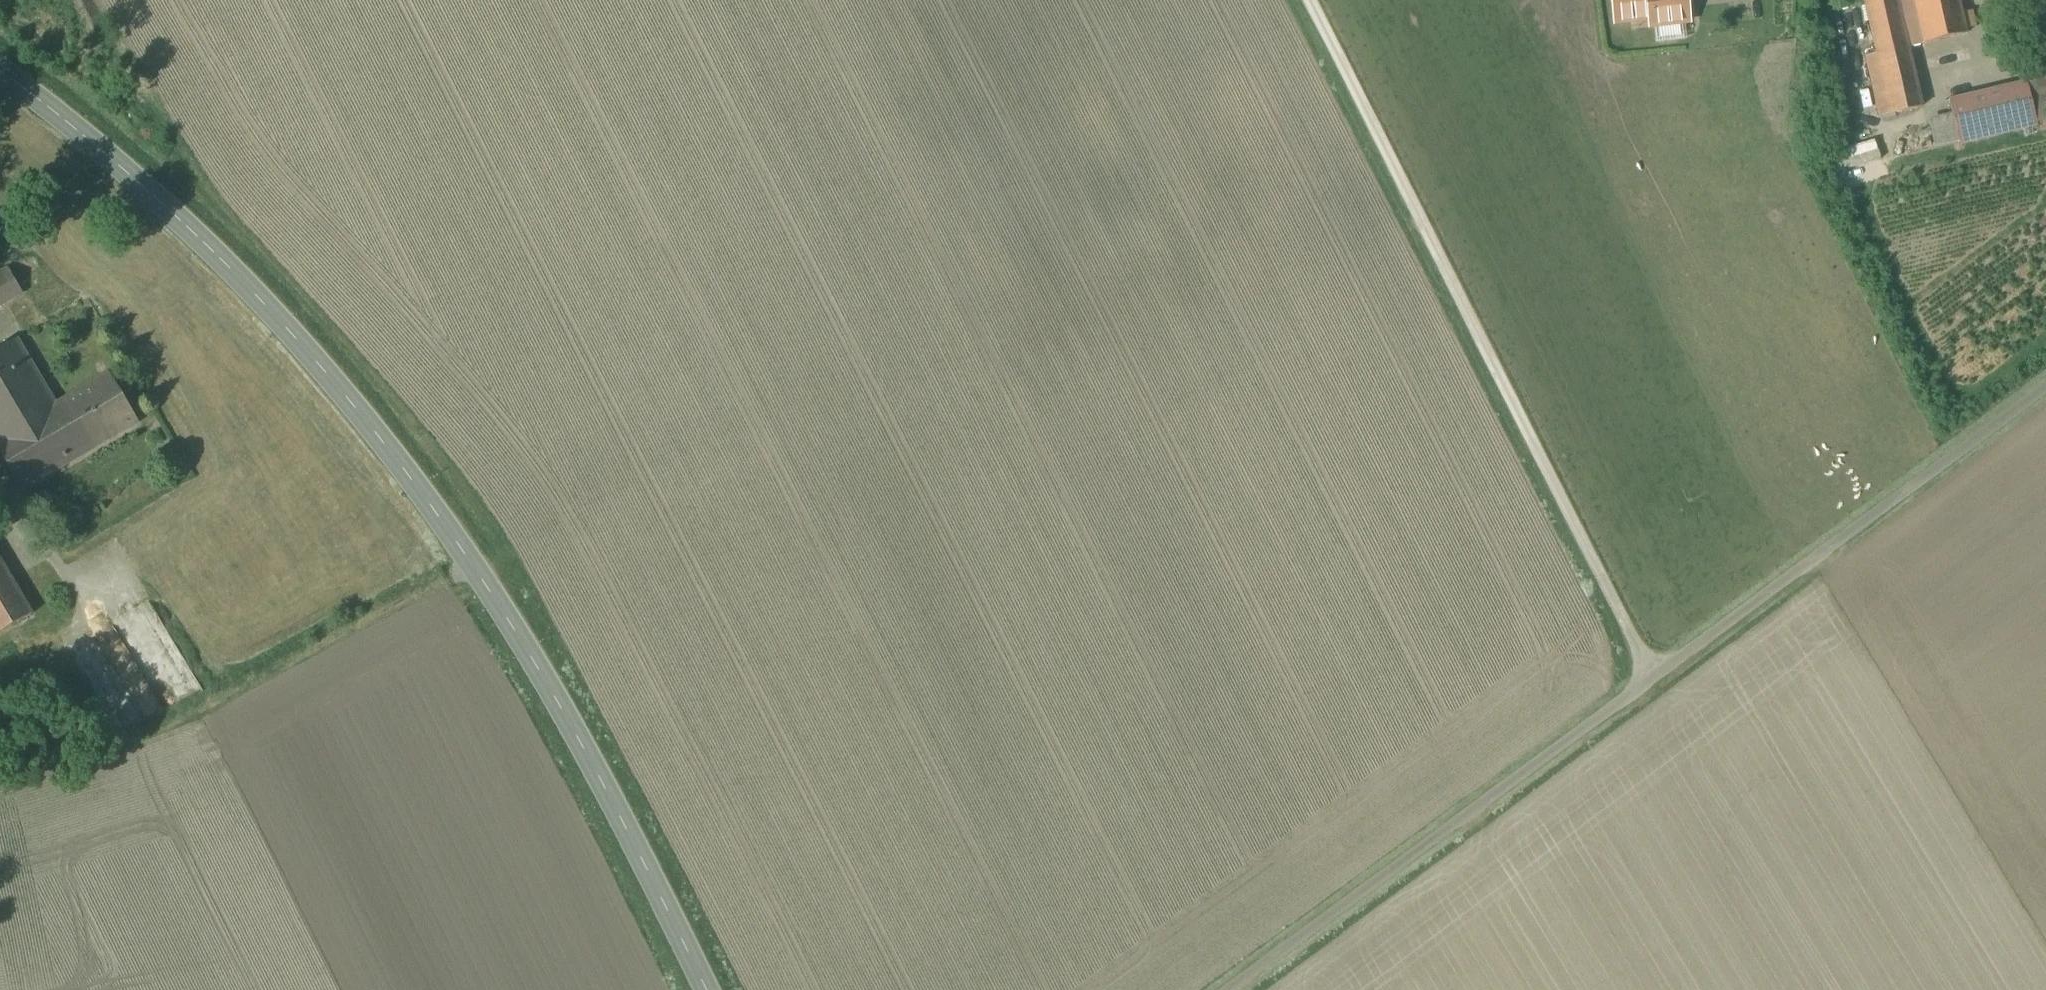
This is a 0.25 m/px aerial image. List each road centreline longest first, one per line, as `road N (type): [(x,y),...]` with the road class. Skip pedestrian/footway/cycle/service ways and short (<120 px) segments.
road 1 (tertiary): [(706,989),(513,624),(368,420),(198,238),(0,71)]
road 2 (unclassified): [(1313,0),(1655,680)]
road 3 (unclassified): [(1655,680),(1237,989)]
road 4 (unclassified): [(2045,385),(1655,680)]

